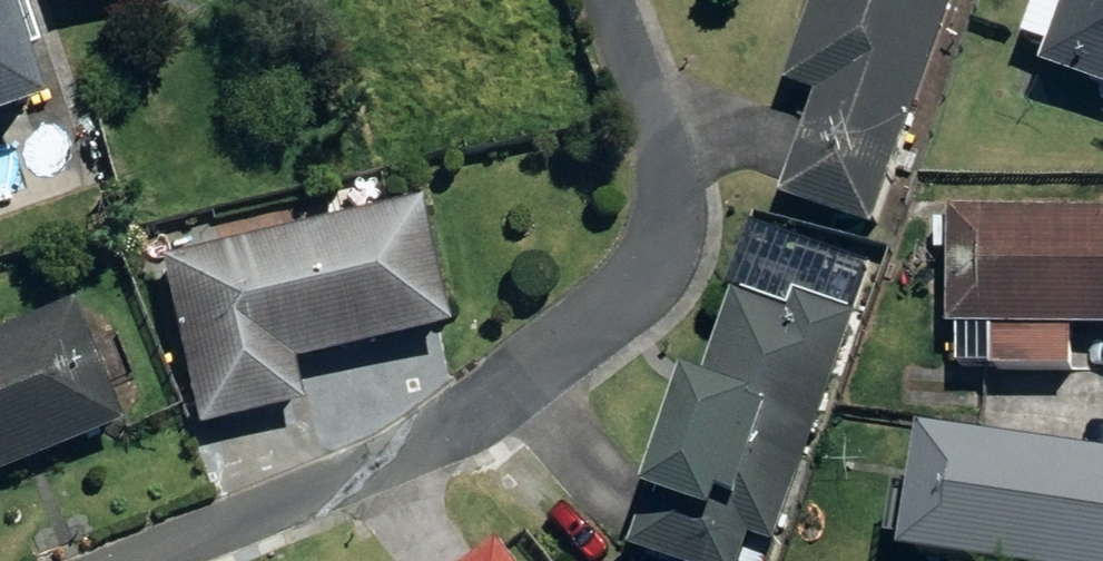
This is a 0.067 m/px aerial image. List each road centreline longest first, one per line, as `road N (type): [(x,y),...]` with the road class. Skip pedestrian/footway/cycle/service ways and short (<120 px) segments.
road 1 (residential): [(68,560),(506,392),(654,285),(677,160),(612,0)]

